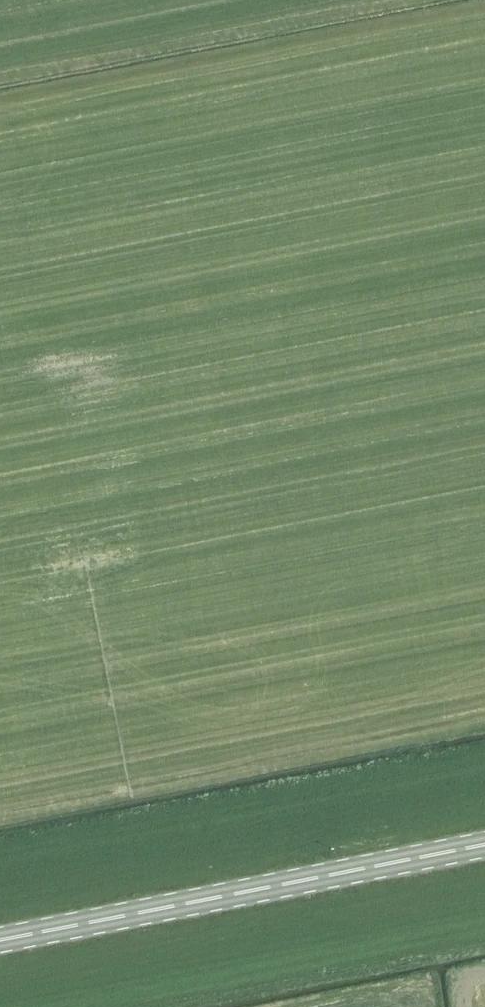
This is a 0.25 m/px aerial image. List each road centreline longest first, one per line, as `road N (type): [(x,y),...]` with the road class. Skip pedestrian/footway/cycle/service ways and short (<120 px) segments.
road 1 (secondary): [(0,945),(484,845)]

